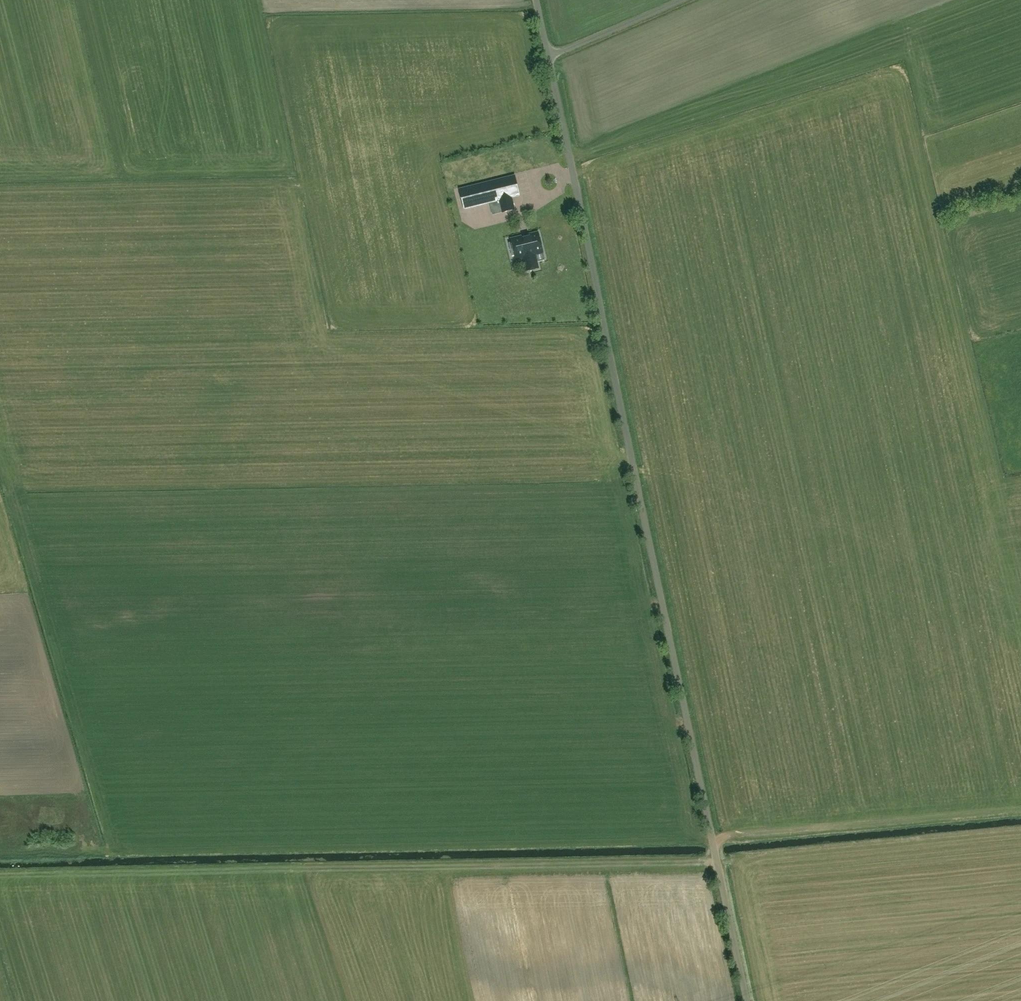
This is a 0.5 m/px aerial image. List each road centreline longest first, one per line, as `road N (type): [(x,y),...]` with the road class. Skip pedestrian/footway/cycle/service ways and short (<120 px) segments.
road 1 (unclassified): [(747,1000),(536,0)]

